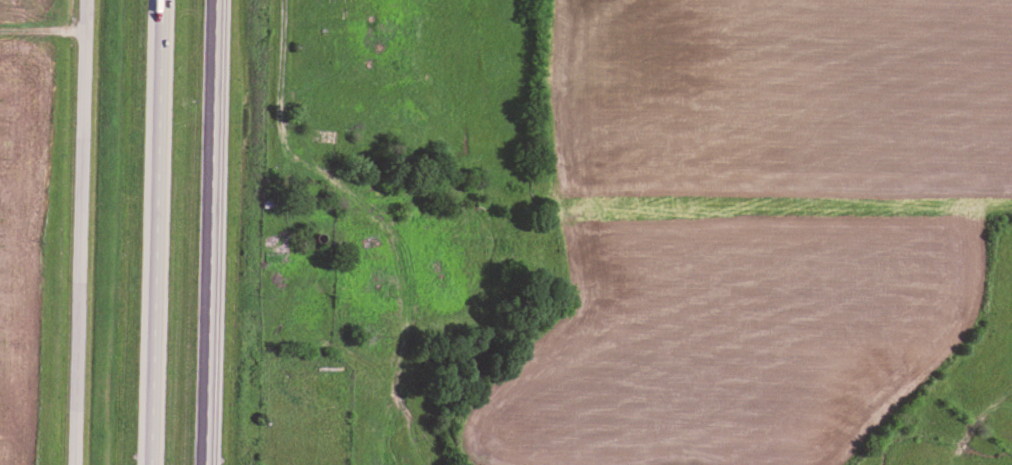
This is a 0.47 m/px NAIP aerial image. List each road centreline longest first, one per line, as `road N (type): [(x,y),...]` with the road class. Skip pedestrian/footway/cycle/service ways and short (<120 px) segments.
road 1 (motorway): [(205,464),(218,0)]
road 2 (residential): [(77,464),(90,0)]
road 3 (motorway): [(165,0),(153,464)]

